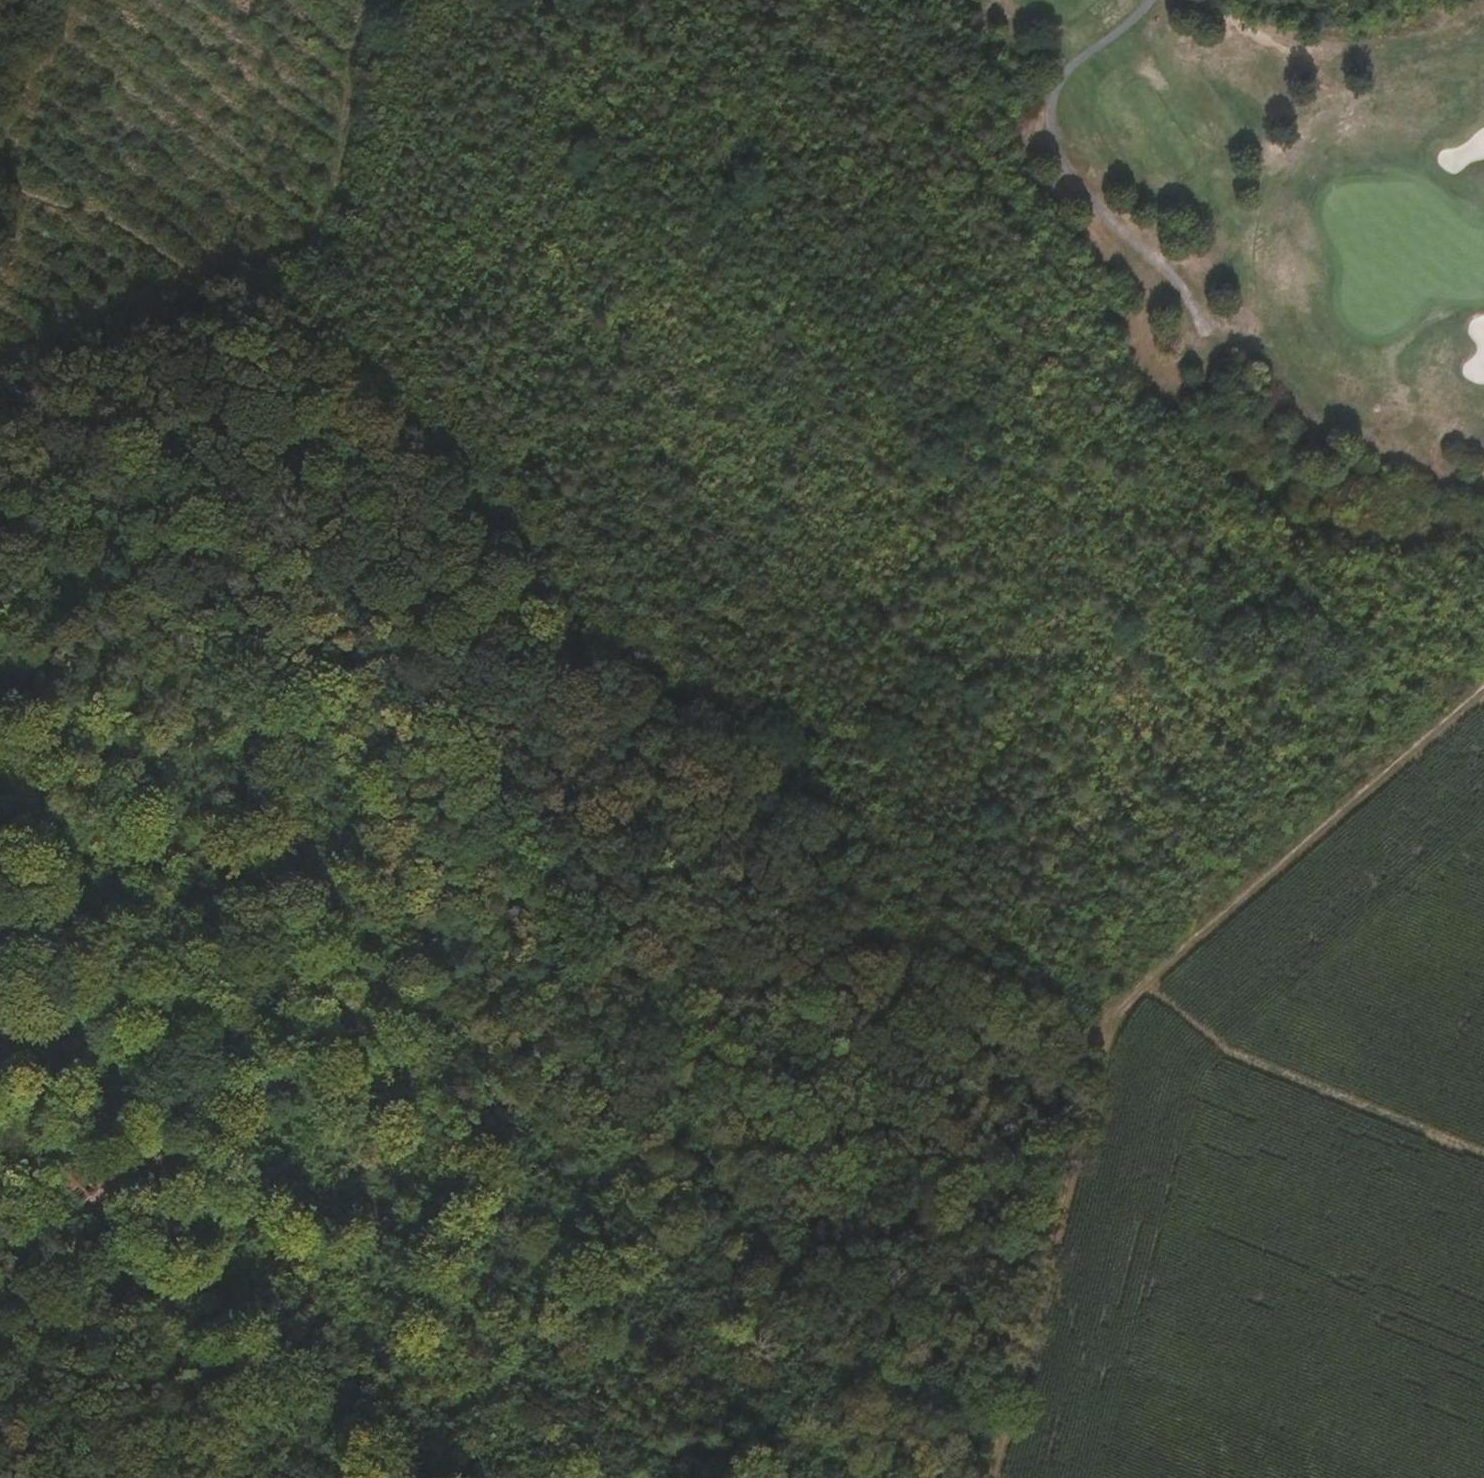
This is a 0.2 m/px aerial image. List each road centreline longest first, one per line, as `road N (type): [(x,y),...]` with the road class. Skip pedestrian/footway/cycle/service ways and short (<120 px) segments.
road 1 (track): [(1483,700),(1085,1050),(979,1477)]
road 2 (unknown): [(1085,1050),(1483,1195)]

